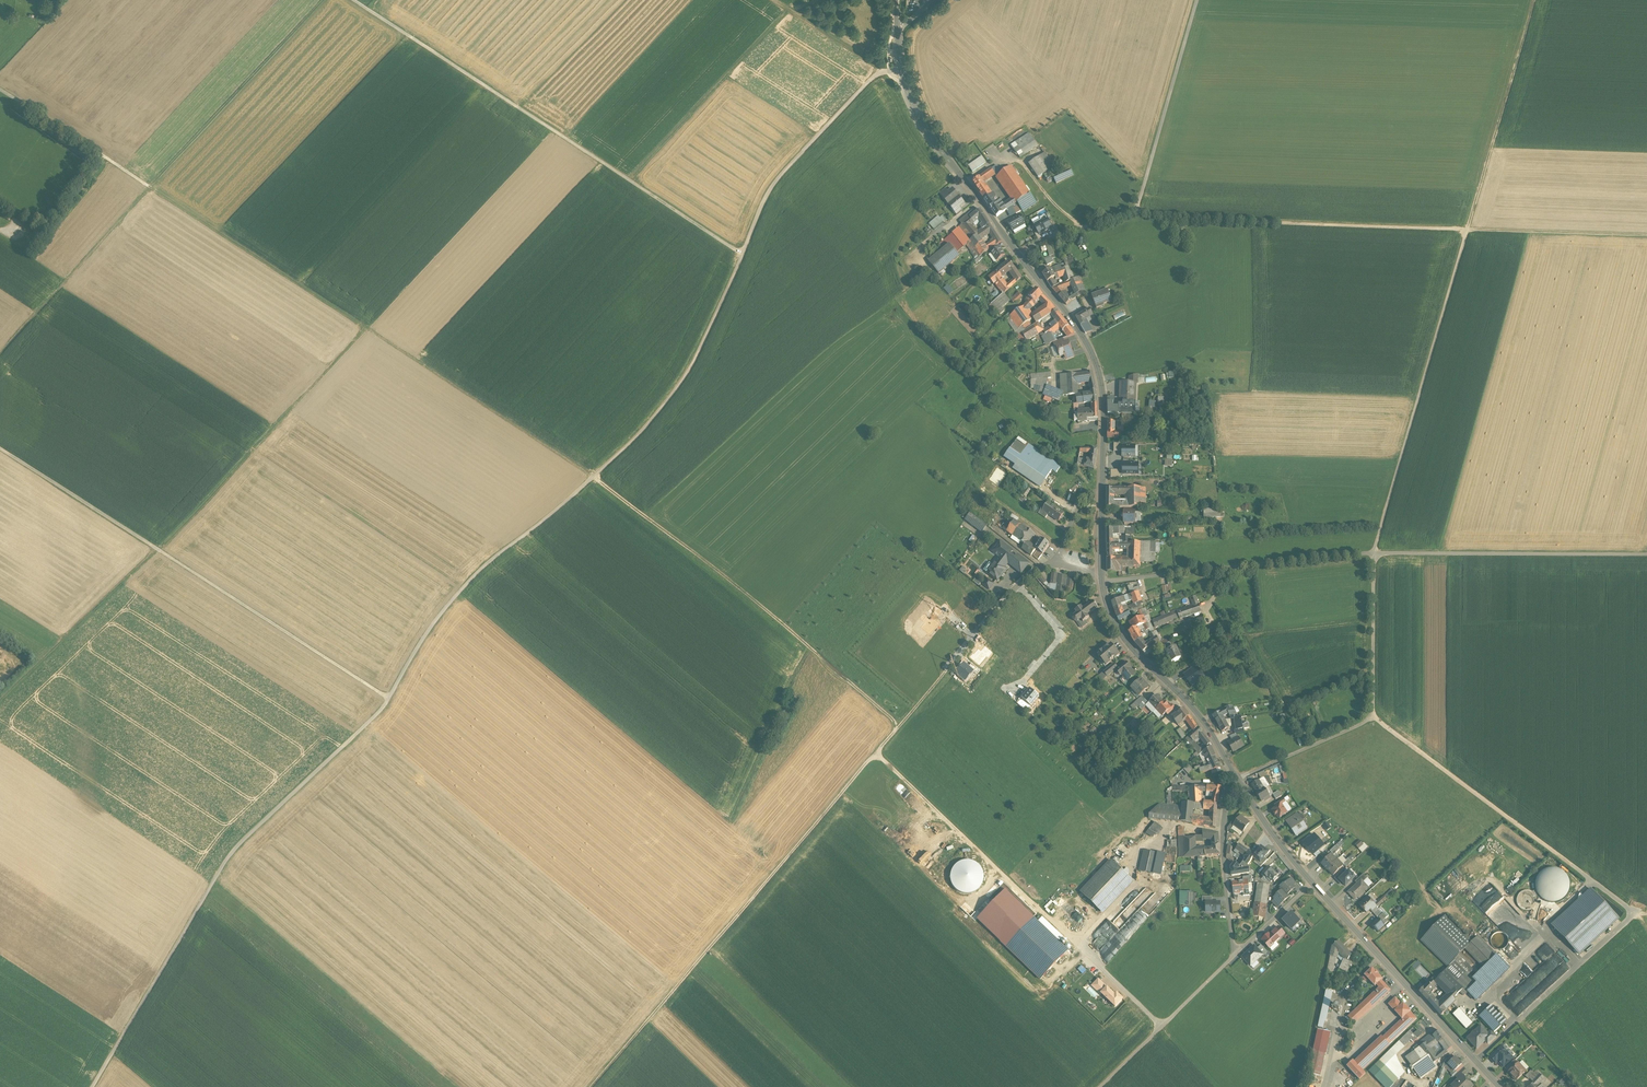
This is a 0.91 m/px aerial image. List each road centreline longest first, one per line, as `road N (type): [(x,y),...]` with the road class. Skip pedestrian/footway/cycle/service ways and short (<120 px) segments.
road 1 (track): [(902,73),(870,81),(768,190),(689,371),(643,430),(484,565),(435,621),(382,710),(231,852),(93,1086)]
road 2 (track): [(900,725),(732,582),(592,477),(149,187)]
road 3 (track): [(1133,212),(1467,229),(1374,553)]
road 4 (track): [(1475,1061),(1638,915),(1372,717)]
road 5 (track): [(1102,582),(1374,553),(1646,554)]
road 6 (track): [(592,1086),(946,671)]
road 7 (track): [(0,699),(159,550),(367,329)]
road 8 (track): [(1218,1086),(877,753)]
road 9 (track): [(353,0),(742,254)]
road 10 (track): [(389,698),(0,448)]
road 11 (track): [(1534,0),(1467,229),(1646,236)]
road 12 (tertiary): [(1101,492),(1104,402),(1087,342),(949,160)]
road 13 (tertiary): [(1499,1086),(1314,884)]
road 14 (track): [(149,187),(326,0)]
road 15 (tertiary): [(1241,785),(1202,717),(1123,636),(1101,575)]
road 16 (track): [(627,179),(788,9)]
road 17 (track): [(149,187),(0,354)]
road 18 (track): [(1197,0),(1133,212)]
road 19 (track): [(1238,952),(1100,1086)]
road 20 (residential): [(1241,785),(1224,795),(1223,858),(1238,952)]
road 21 (track): [(0,90),(149,187)]
road 22 (track): [(1372,717),(1374,553)]
road 23 (track): [(1372,717),(1237,778)]
road 24 (tertiary): [(898,28),(911,101),(949,160)]
road 25 (residential): [(1017,585),(1062,635),(1014,691)]
road 26 (track): [(884,73),(774,0)]
road 27 (tertiary): [(1314,884),(1241,785)]
road 28 (track): [(1019,254),(1133,212)]

